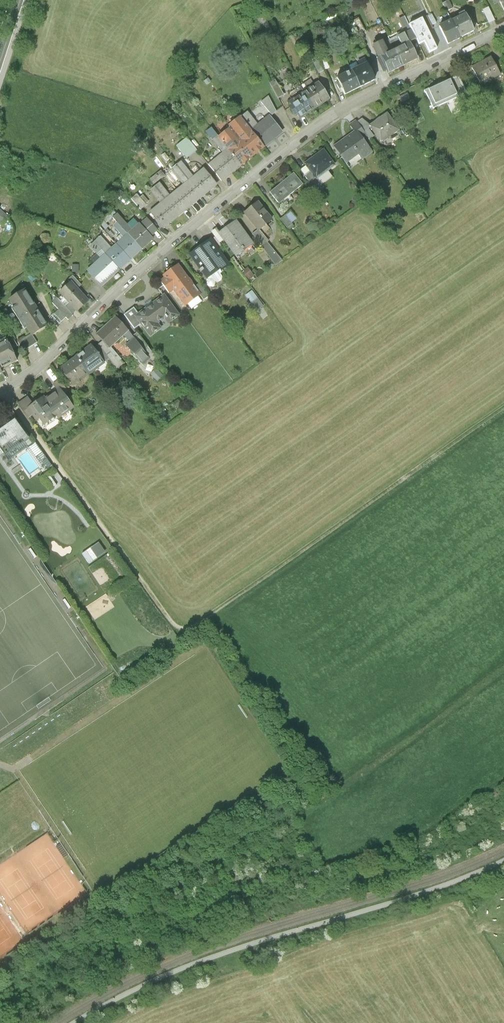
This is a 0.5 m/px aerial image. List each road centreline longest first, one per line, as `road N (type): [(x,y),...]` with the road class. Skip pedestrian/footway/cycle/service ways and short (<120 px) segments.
road 1 (track): [(503,404),(180,629),(4,391)]
road 2 (residential): [(0,392),(262,166),(453,46),(503,25)]

